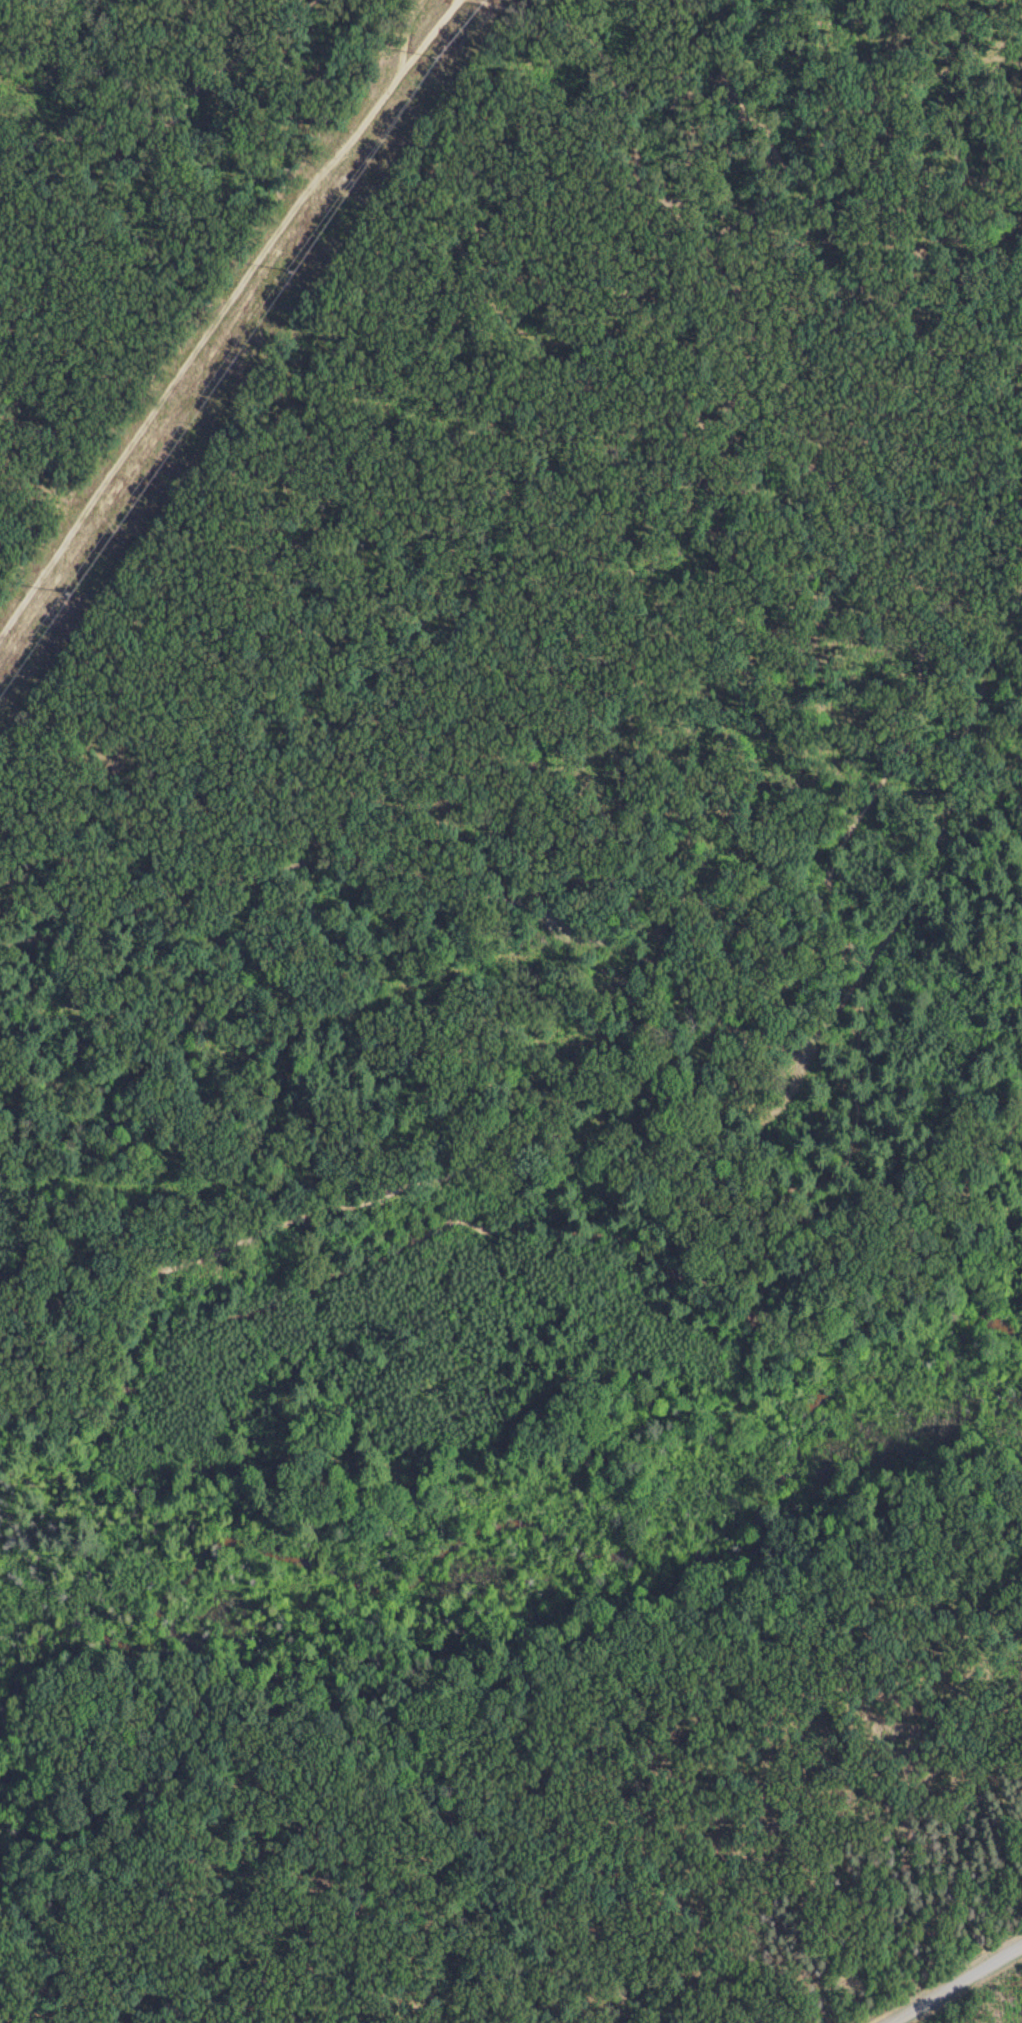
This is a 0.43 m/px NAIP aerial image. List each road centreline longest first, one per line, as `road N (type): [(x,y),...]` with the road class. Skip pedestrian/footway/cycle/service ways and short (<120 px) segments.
road 1 (residential): [(1021,1937),(874,2022)]

